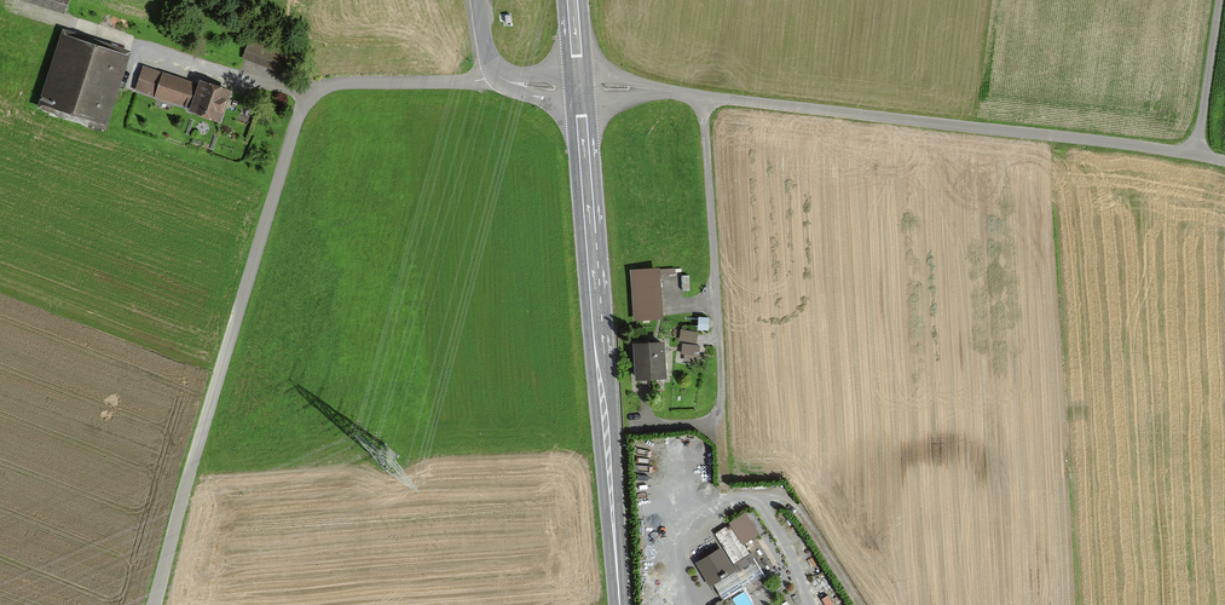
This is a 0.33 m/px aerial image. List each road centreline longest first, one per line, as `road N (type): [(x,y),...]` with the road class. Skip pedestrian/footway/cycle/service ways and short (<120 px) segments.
road 1 (track): [(152,604),(280,171),(301,112),(319,89)]
road 2 (secondary): [(579,89),(606,380)]
road 3 (track): [(312,94),(55,14)]
road 4 (track): [(497,75),(319,89)]
road 5 (secondary): [(611,434),(619,604)]
road 6 (residential): [(579,89),(497,75),(478,0)]
road 7 (track): [(1197,154),(1219,0)]

